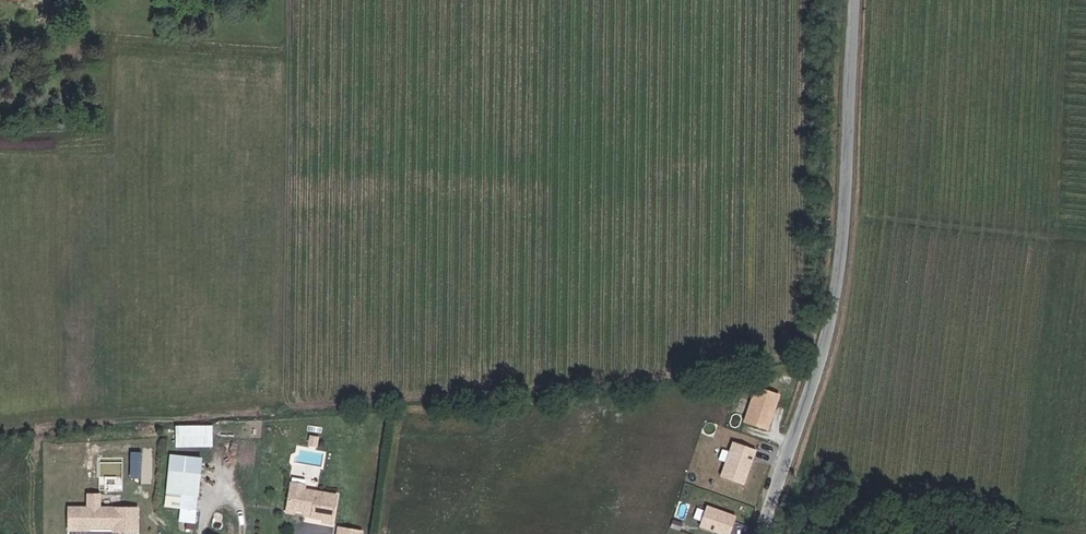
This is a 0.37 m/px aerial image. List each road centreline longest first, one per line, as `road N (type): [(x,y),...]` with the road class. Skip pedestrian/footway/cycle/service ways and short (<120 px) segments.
road 1 (residential): [(859,0),(844,263),(760,533)]

